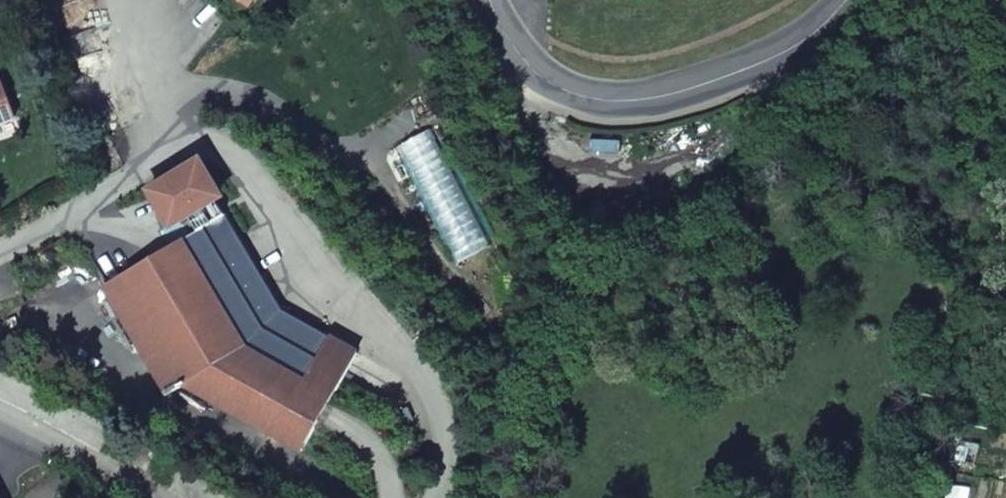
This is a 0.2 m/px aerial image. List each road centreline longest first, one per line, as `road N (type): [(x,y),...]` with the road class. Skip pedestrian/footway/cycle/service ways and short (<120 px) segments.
road 1 (residential): [(840,0),(794,46),(661,95),(606,101),(552,85),(518,50),(489,0)]
road 2 (residential): [(129,497),(0,426)]

